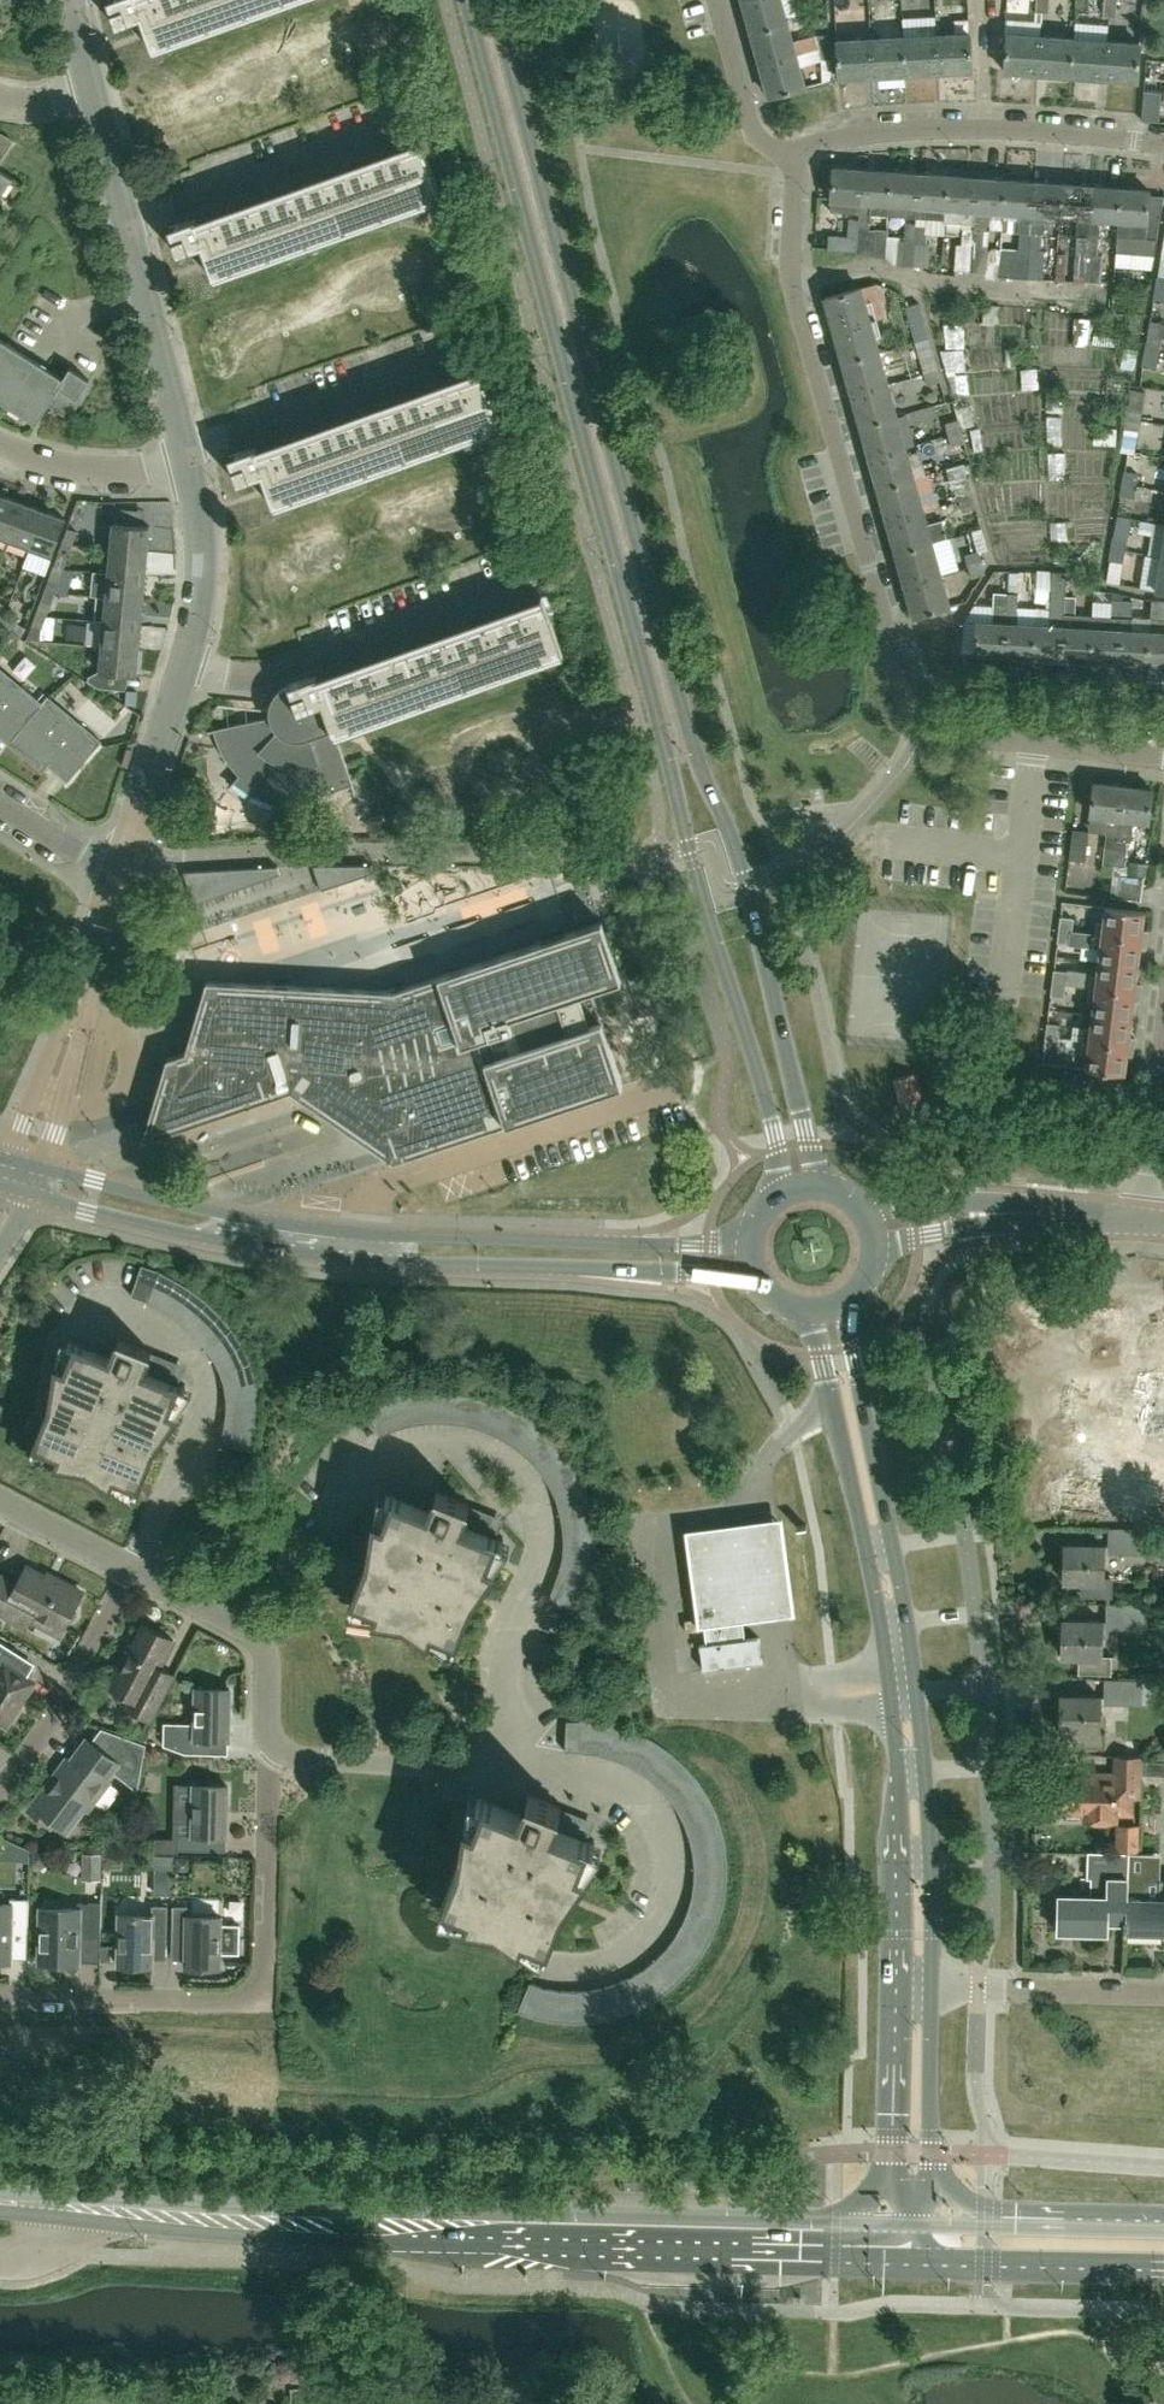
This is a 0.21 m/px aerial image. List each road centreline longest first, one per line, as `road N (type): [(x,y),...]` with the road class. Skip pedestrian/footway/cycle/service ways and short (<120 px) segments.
road 1 (secondary): [(465,0),(672,795),(775,1146),(781,1191)]
road 2 (secondary): [(824,1184),(732,831),(690,736),(494,0)]
road 3 (residential): [(1163,760),(946,735),(928,726),(908,696),(793,286),(795,152)]
road 4 (secondary): [(851,2222),(49,2195)]
road 5 (secondary): [(46,2215),(359,2243),(835,2256)]
road 6 (tertiary): [(19,1175),(202,1223),(361,1247),(750,1256)]
road 7 (secondary): [(931,1989),(916,1687),(845,1299)]
road 8 (secondary): [(810,1308),(889,1688),(898,1768),(896,1988)]
road 9 (residential): [(0,1997),(237,1998),(261,1981),(270,1757)]
road 10 (residential): [(1163,143),(910,130),(795,152)]
road 11 (residential): [(182,664),(264,675),(528,587)]
road 12 (residential): [(19,1175),(114,881)]
road 13 (residential): [(185,457),(460,362)]
road 14 (residential): [(126,228),(399,134)]
road 15 (residential): [(270,1757),(263,1646),(239,1622),(131,1566)]
road 16 (tertiary): [(872,1229),(1000,1215),(1134,1221)]
road 17 (residential): [(0,1782),(54,1716),(131,1566)]
road 18 (residential): [(185,457),(126,228)]
road 19 (residential): [(1163,1994),(931,1989)]
road 20 (residential): [(1134,1221),(1163,995)]
road 21 (residential): [(114,881),(182,664)]
road 22 (residential): [(182,664),(199,590),(185,457)]
road 23 (secondary): [(957,2264),(1163,2269)]
road 24 (residential): [(185,457),(121,471),(34,459),(0,446)]
road 25 (residential): [(795,152),(768,147),(751,128),(717,0)]
road 26 (secondary): [(896,1988),(891,2152)]
road 27 (secondary): [(931,2153),(931,1989)]
road 28 (secondary): [(1163,2221),(1009,2218)]
road 29 (residential): [(131,1566),(0,1498)]
road 30 (residential): [(126,228),(94,91)]
road 31 (residential): [(114,881),(0,808)]
road 32 (secondary): [(835,2256),(957,2264)]

